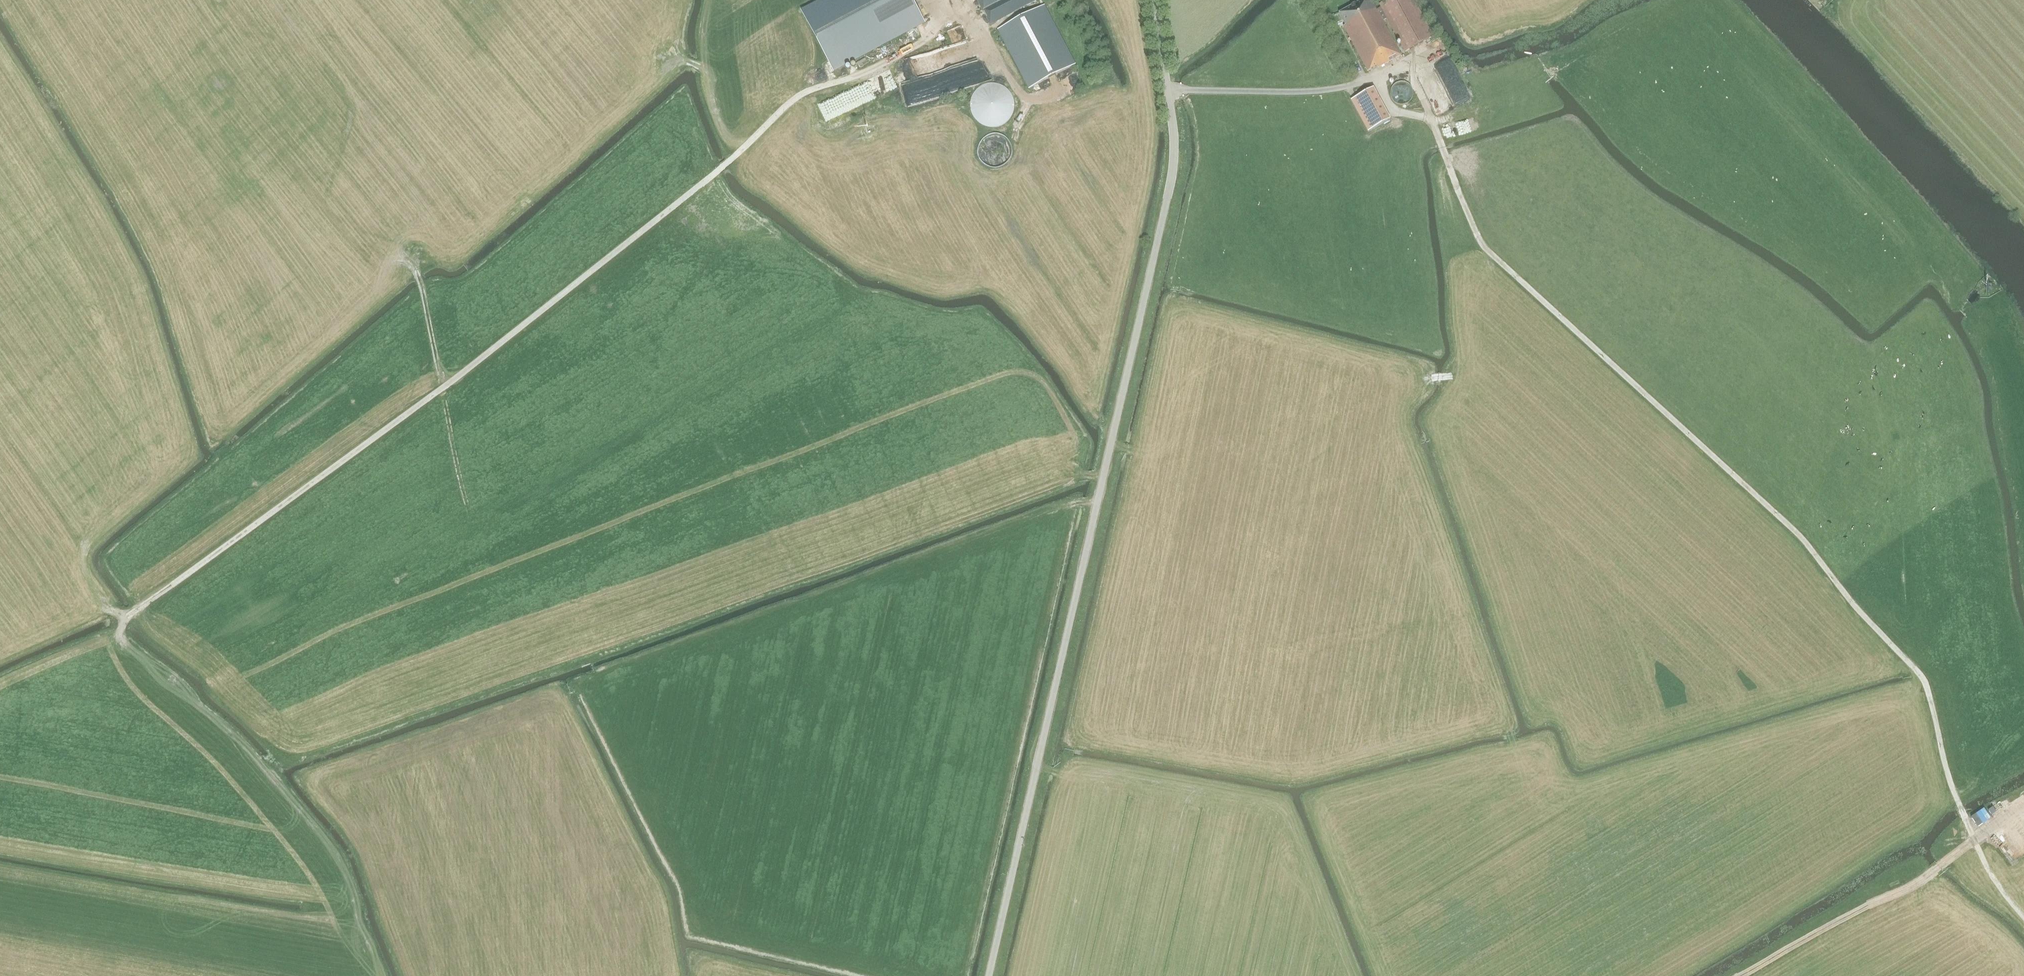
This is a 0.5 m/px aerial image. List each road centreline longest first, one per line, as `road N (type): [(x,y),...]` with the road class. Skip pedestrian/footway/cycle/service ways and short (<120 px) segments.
road 1 (track): [(1410,64),(1482,245),(1800,536),(1921,674),(1967,821),(1990,870),(2023,915)]
road 2 (track): [(959,0),(963,7),(929,36),(795,96),(704,181),(442,386),(131,616)]
road 3 (tertiary): [(989,975),(1173,173),(1153,0)]
road 4 (track): [(1111,444),(1149,453),(1471,371)]

